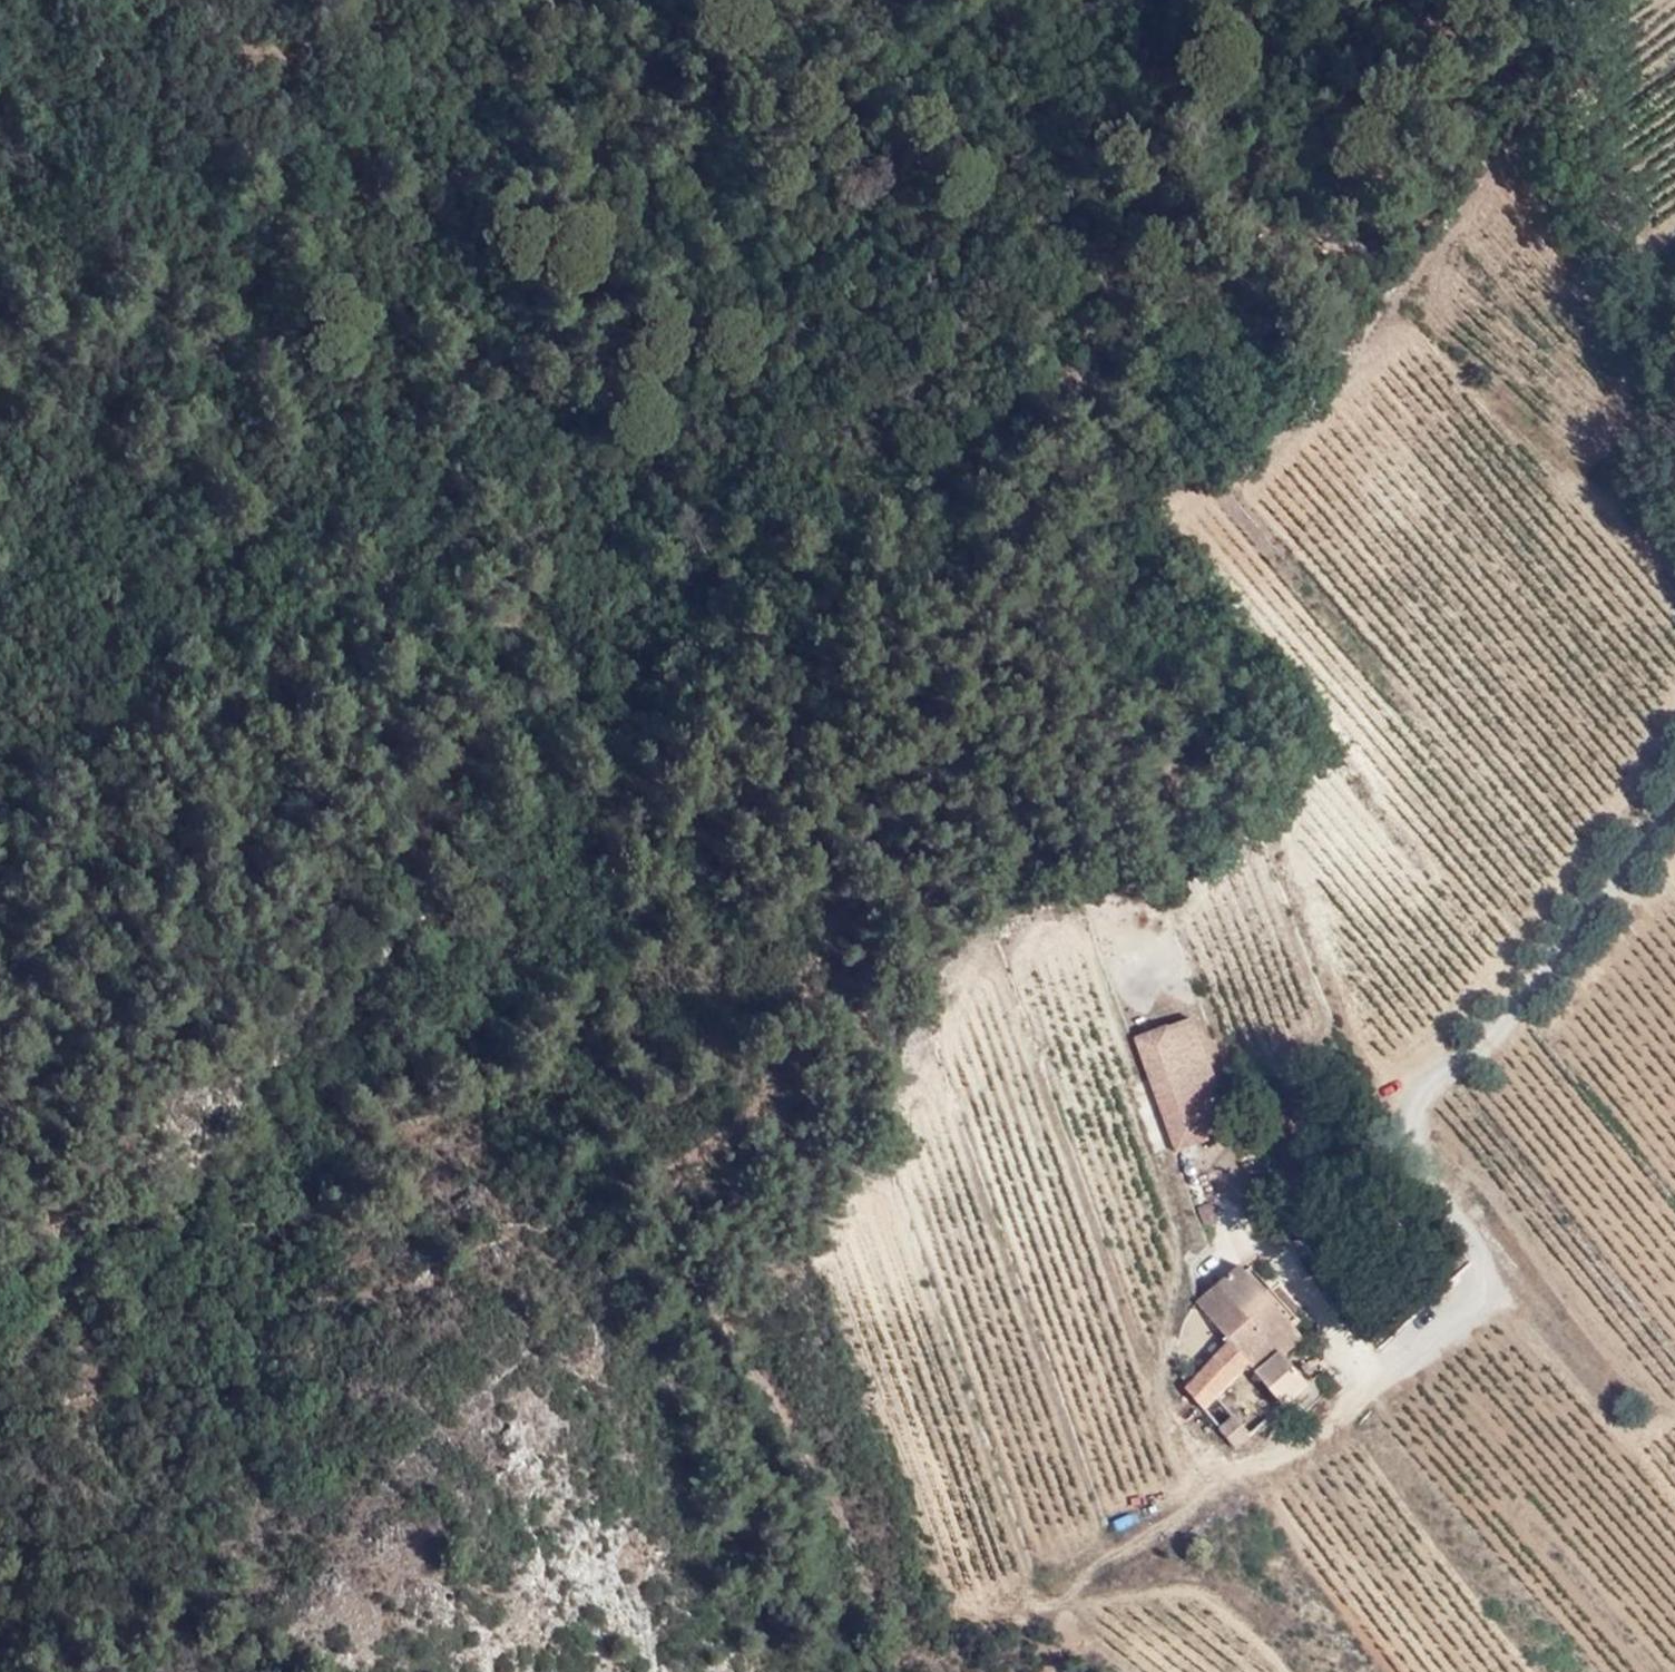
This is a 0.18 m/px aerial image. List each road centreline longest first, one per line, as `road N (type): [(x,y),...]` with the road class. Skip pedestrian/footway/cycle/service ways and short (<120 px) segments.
road 1 (track): [(1674,803),(1651,851),(1464,1065),(1428,1084),(1411,1127),(1424,1180),(1481,1259),(1485,1303),(1367,1384)]

